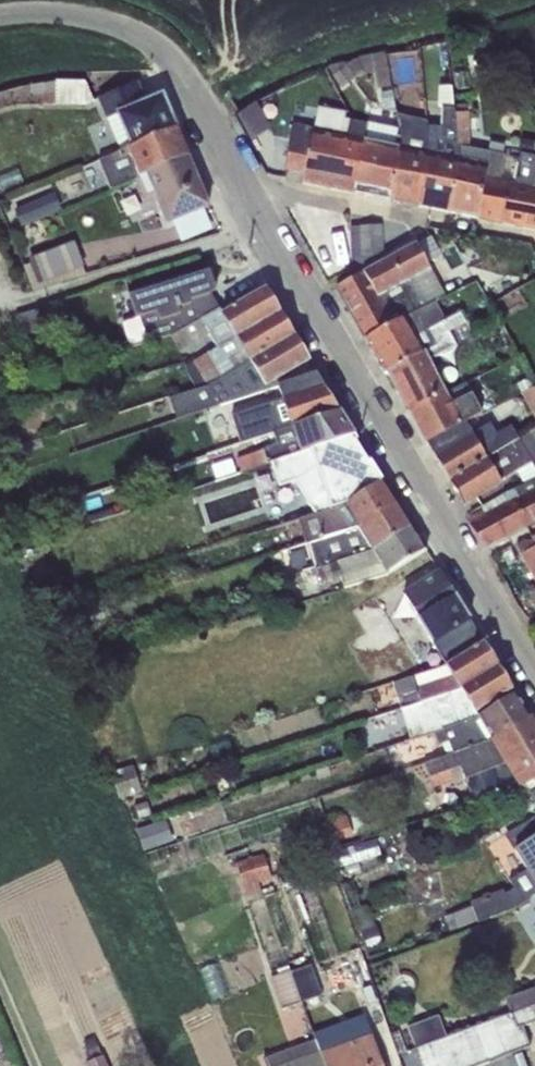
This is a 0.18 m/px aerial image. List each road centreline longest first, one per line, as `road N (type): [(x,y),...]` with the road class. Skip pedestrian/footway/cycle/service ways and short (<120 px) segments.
road 1 (residential): [(534,679),(292,282),(178,63),(140,35),(94,17),(0,12)]

